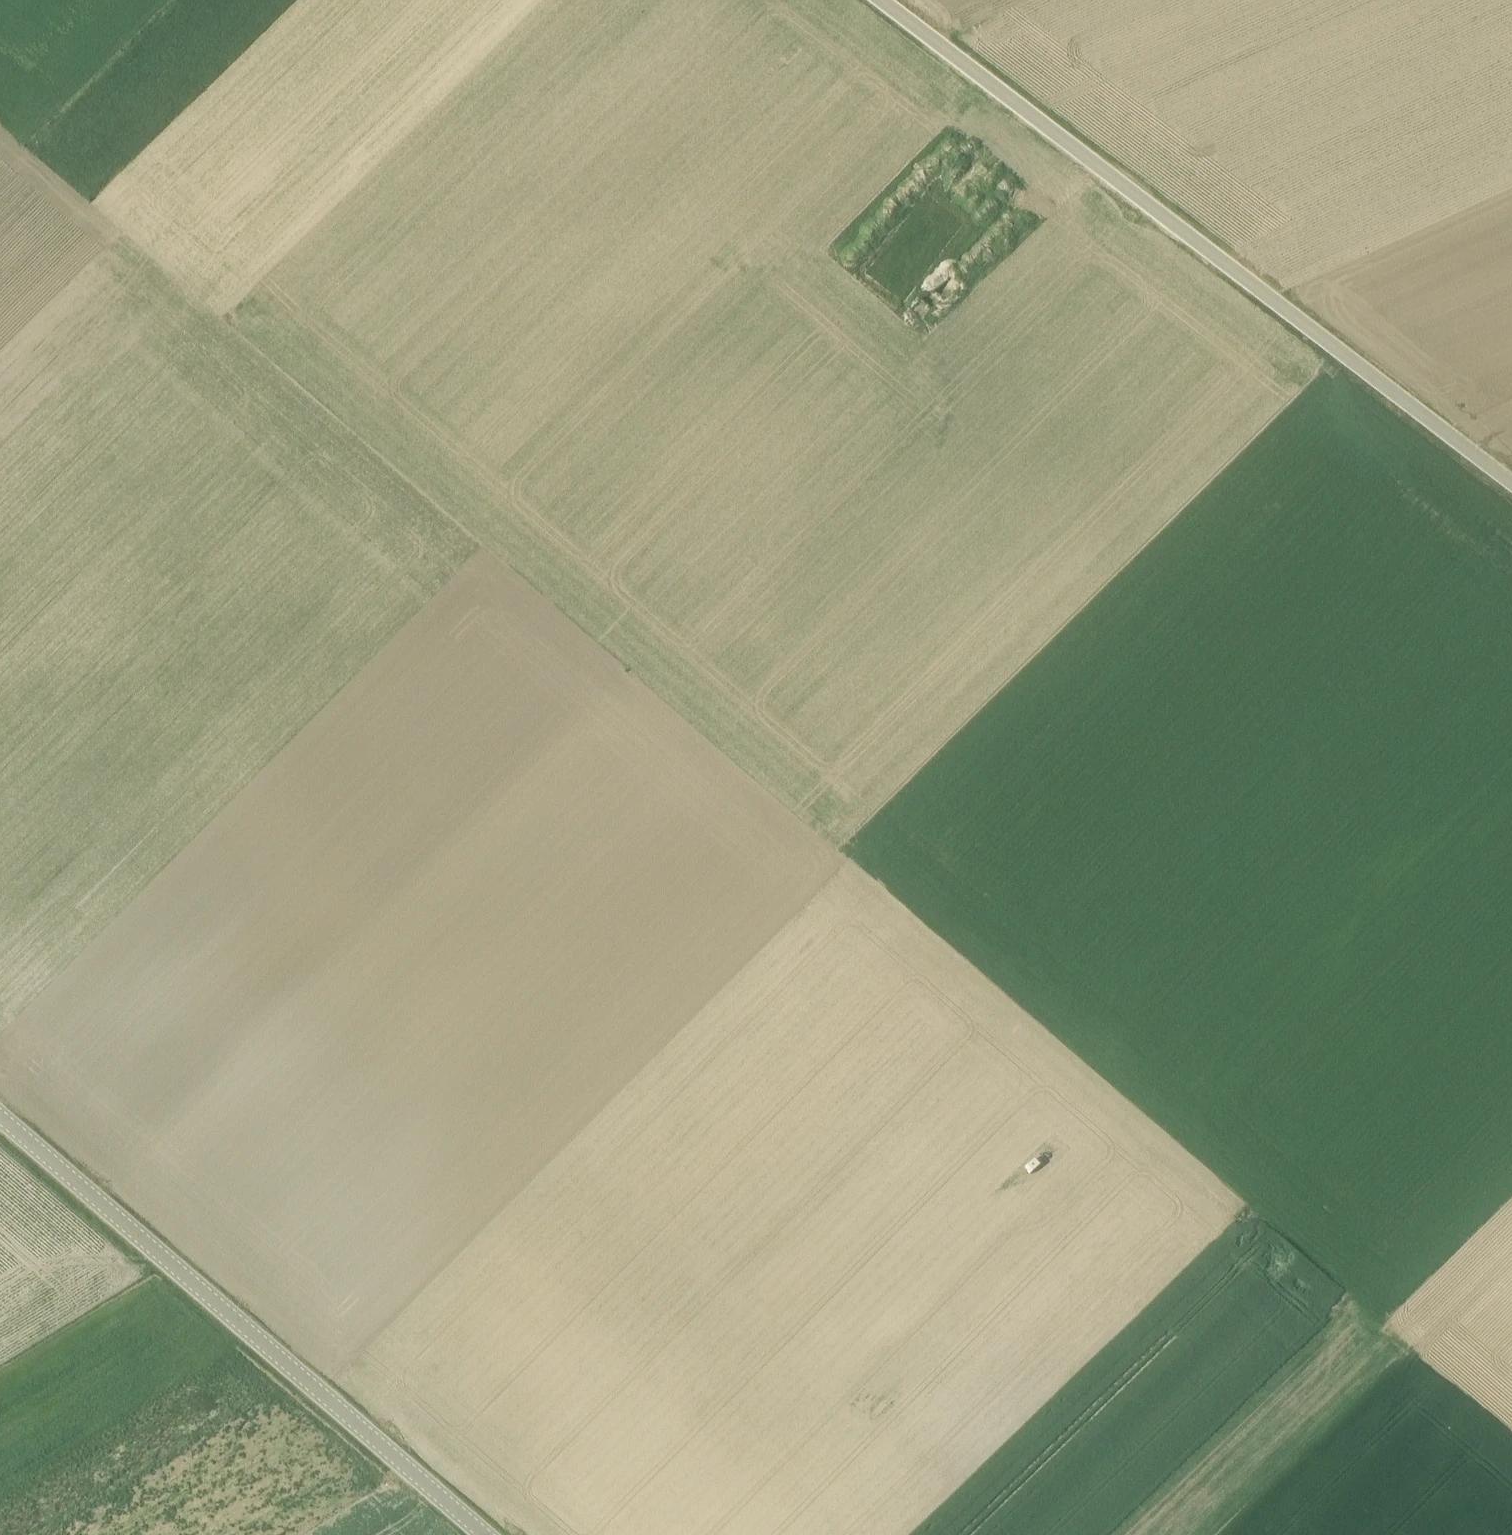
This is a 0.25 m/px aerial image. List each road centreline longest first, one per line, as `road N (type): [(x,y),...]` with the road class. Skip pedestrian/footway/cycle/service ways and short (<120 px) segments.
road 1 (unclassified): [(1511,483),(882,0)]
road 2 (unclassified): [(487,1534),(0,1116)]

